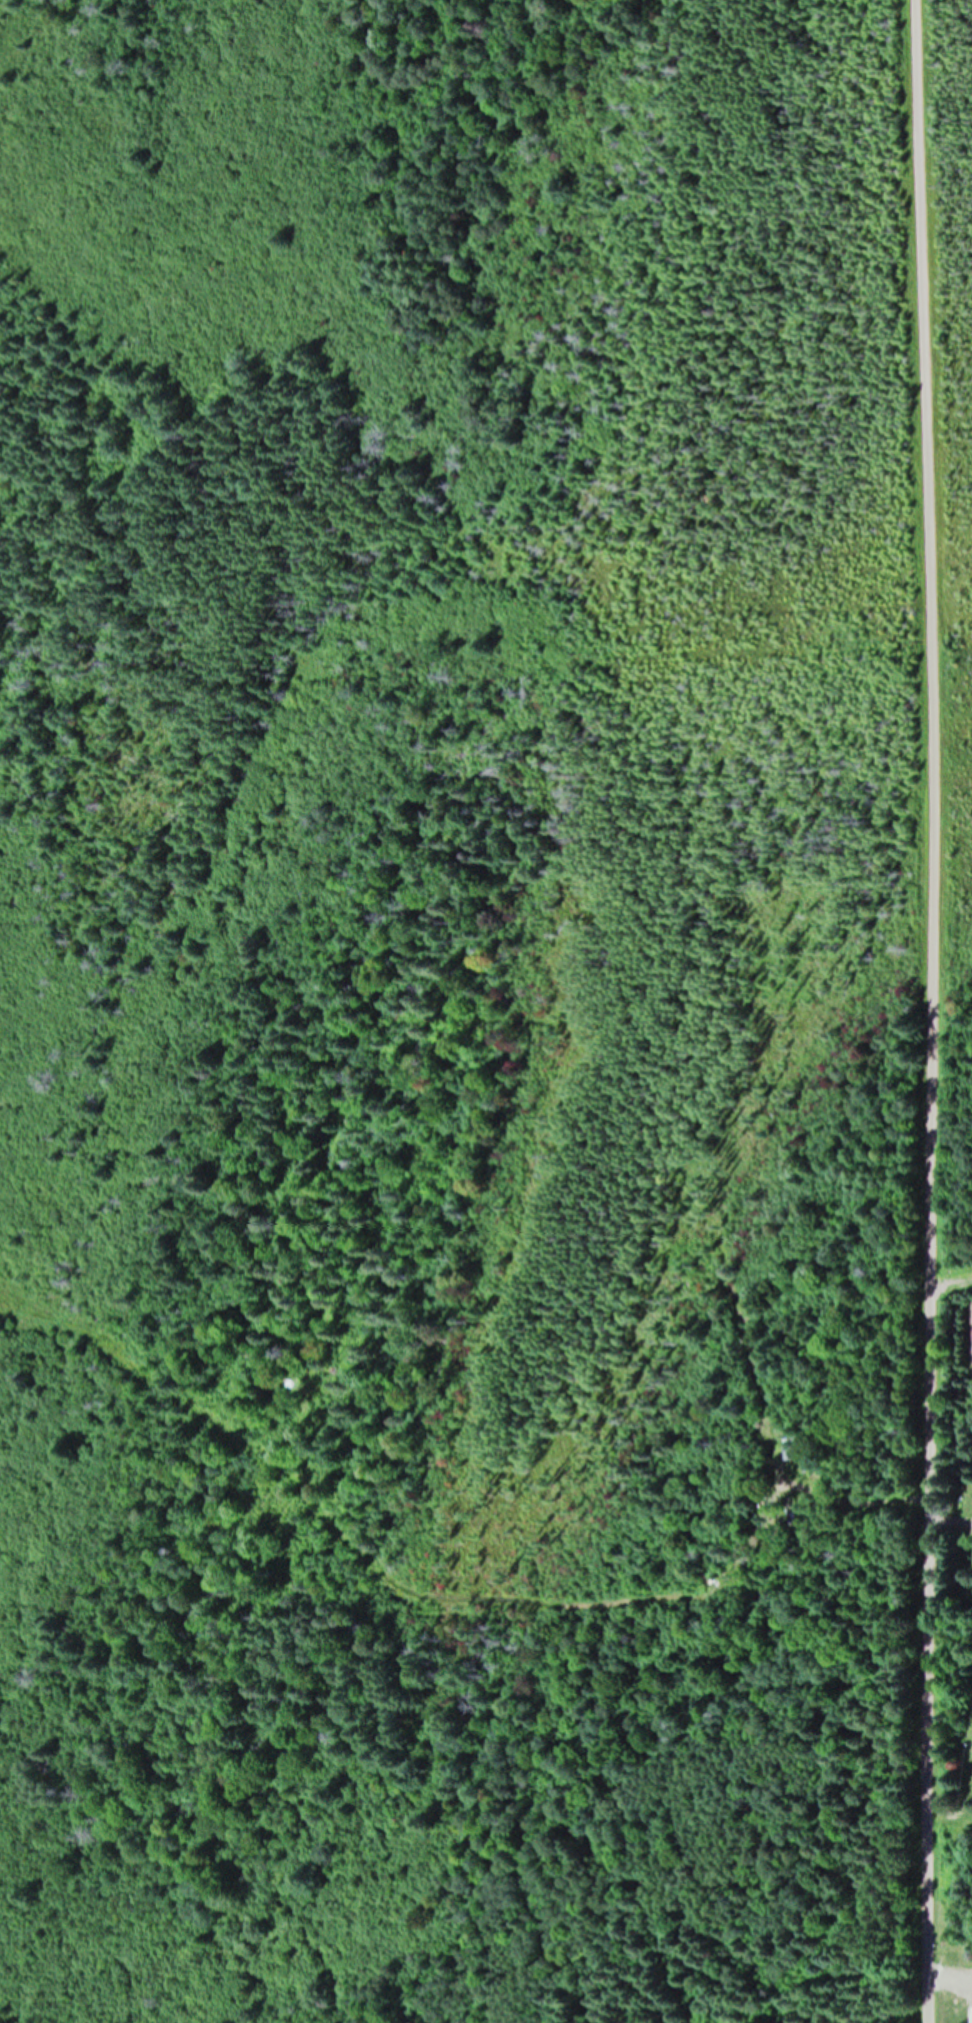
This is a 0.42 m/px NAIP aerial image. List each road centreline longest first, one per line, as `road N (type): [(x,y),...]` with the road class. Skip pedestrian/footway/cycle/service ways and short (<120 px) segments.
road 1 (residential): [(911,0),(964,1379),(943,2022)]

